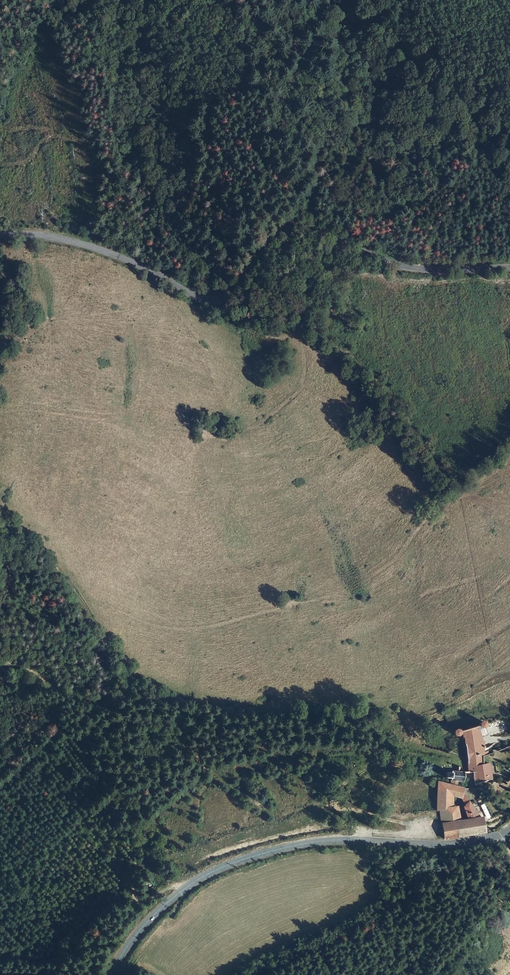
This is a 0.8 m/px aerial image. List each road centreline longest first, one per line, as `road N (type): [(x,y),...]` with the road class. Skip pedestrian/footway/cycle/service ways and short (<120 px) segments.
road 1 (secondary): [(509,267),(411,268),(291,227),(230,294),(205,299),(104,251),(58,238),(0,236)]
road 2 (track): [(361,840),(364,832),(415,832),(330,802),(401,748),(399,734),(370,721),(180,702)]
road 3 (secondary): [(509,831),(461,845),(306,843),(233,863),(179,892),(136,935),(111,974)]
road 4 (track): [(12,524),(65,578),(118,659),(180,702)]
road 5 (track): [(220,776),(200,795),(196,822),(208,835),(231,837),(330,802)]
road 6 (track): [(105,706),(50,735),(0,780)]
road 7 (track): [(105,706),(61,694),(0,650)]

